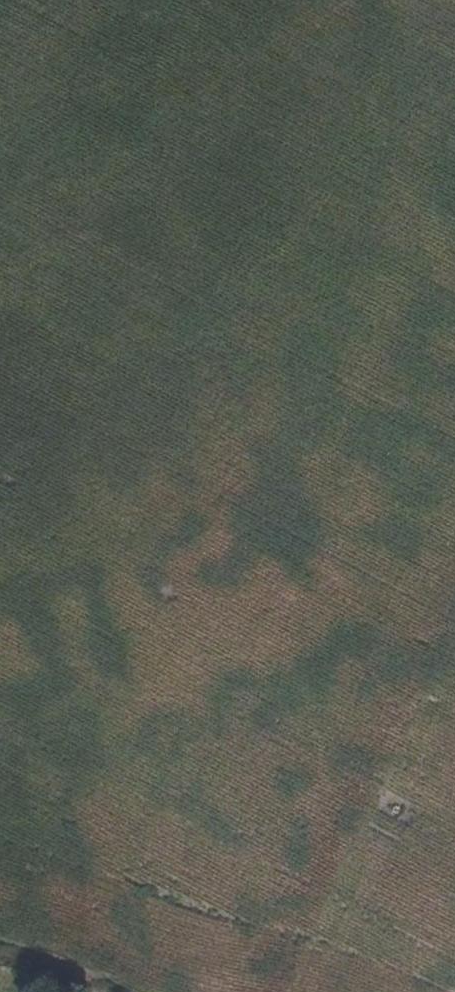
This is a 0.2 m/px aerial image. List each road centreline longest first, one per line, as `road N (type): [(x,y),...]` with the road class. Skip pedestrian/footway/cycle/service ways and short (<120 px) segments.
road 1 (track): [(454,660),(298,991)]

